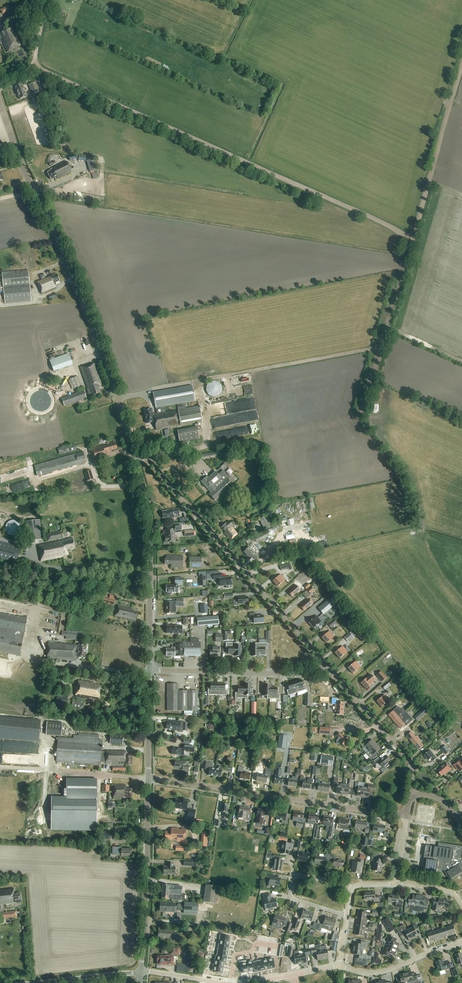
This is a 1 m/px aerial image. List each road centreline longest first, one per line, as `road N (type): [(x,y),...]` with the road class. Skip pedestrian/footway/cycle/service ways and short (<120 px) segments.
road 1 (track): [(34,66),(413,238)]
road 2 (tertiary): [(136,464),(74,278),(0,104)]
road 3 (residential): [(324,664),(149,460)]
road 4 (unclassified): [(407,818),(148,779)]
road 5 (tertiary): [(150,670),(150,534),(136,464)]
road 6 (tertiary): [(141,972),(148,779)]
road 7 (track): [(413,238),(362,409),(367,418)]
road 8 (track): [(461,65),(413,238)]
road 9 (residential): [(150,670),(311,674),(324,664)]
road 10 (track): [(379,351),(206,379)]
road 11 (residential): [(411,793),(412,763),(324,664)]
road 12 (residential): [(347,916),(290,893),(294,875),(351,890)]
road 13 (residential): [(340,966),(384,971),(461,942)]

